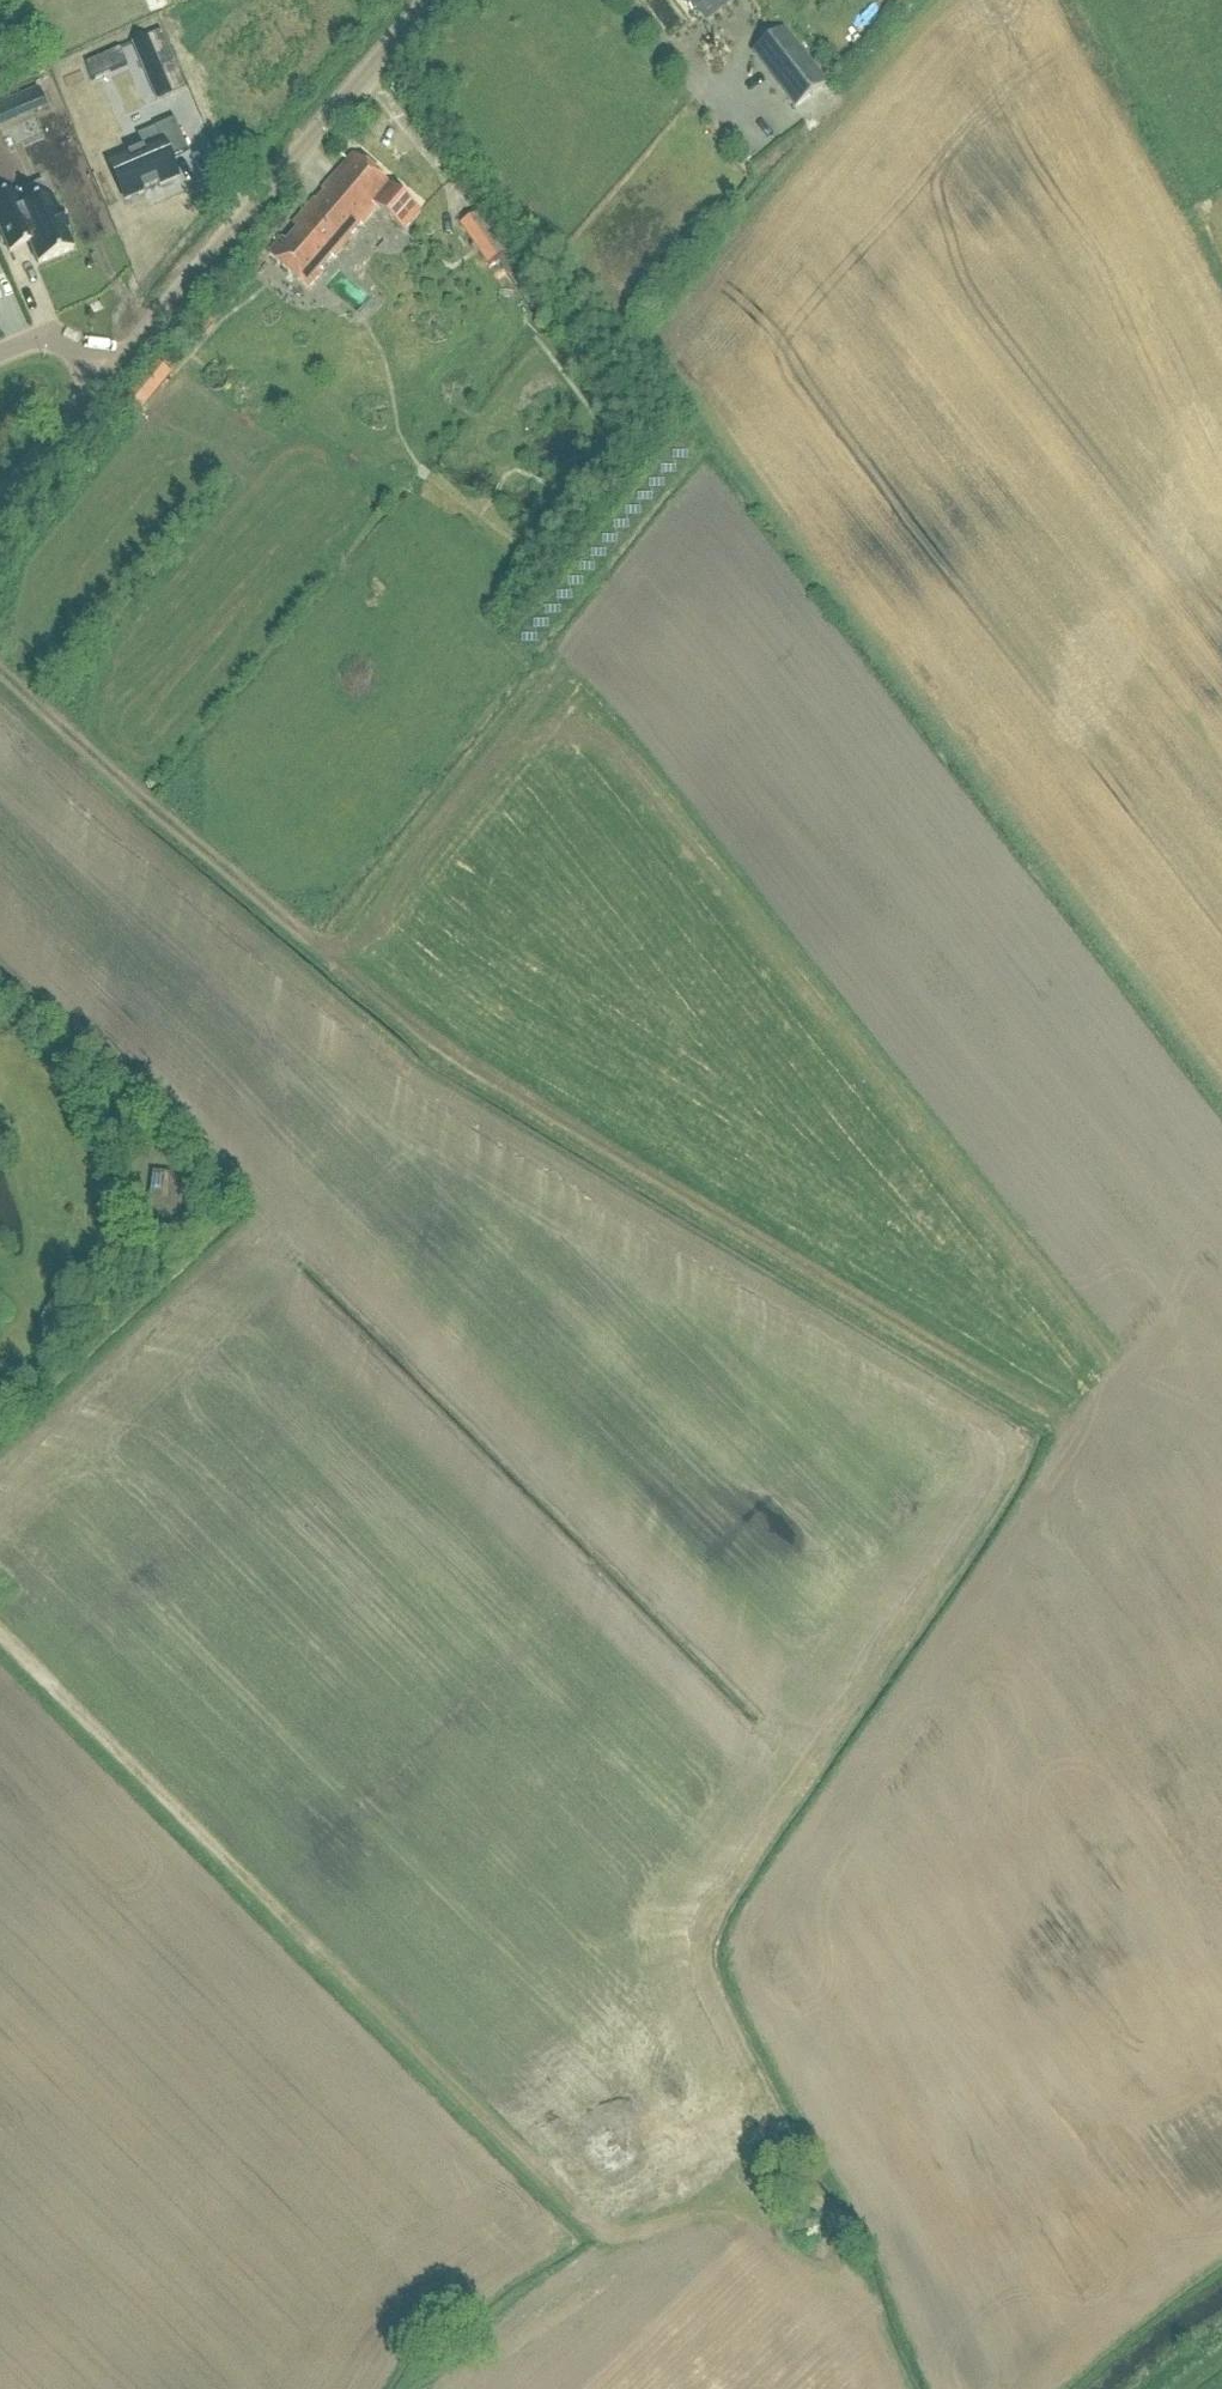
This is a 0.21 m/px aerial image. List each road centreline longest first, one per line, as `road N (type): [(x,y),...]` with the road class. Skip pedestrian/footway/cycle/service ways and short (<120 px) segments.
road 1 (unclassified): [(114,371),(433,0)]
road 2 (track): [(0,1640),(283,1917)]
road 3 (unclassified): [(0,504),(114,371)]
road 4 (residential): [(114,371),(100,356),(57,340),(0,351)]

